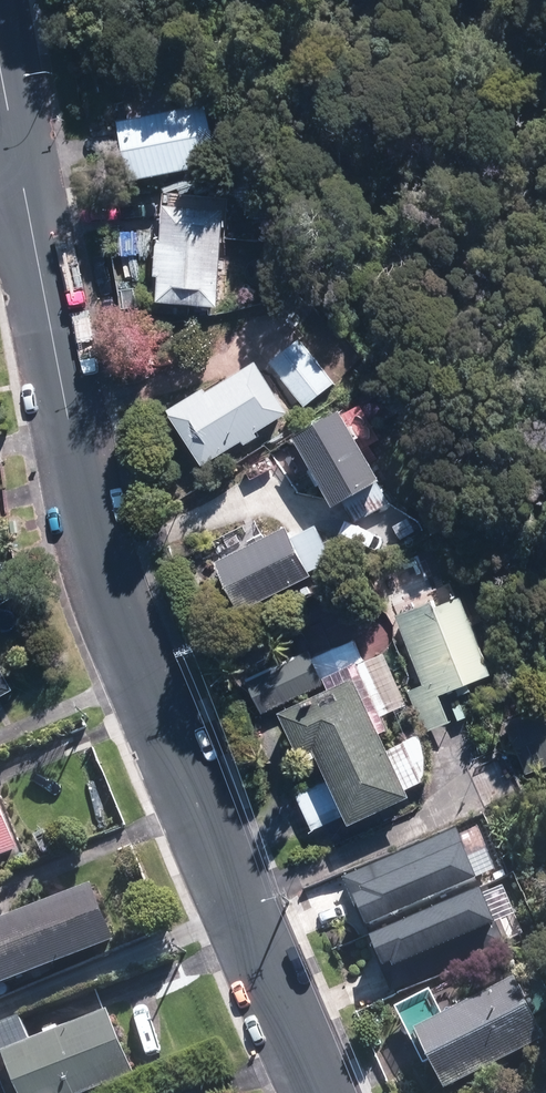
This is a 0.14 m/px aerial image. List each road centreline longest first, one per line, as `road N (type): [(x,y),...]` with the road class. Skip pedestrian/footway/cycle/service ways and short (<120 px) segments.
road 1 (residential): [(15,146),(113,605),(320,1092)]

